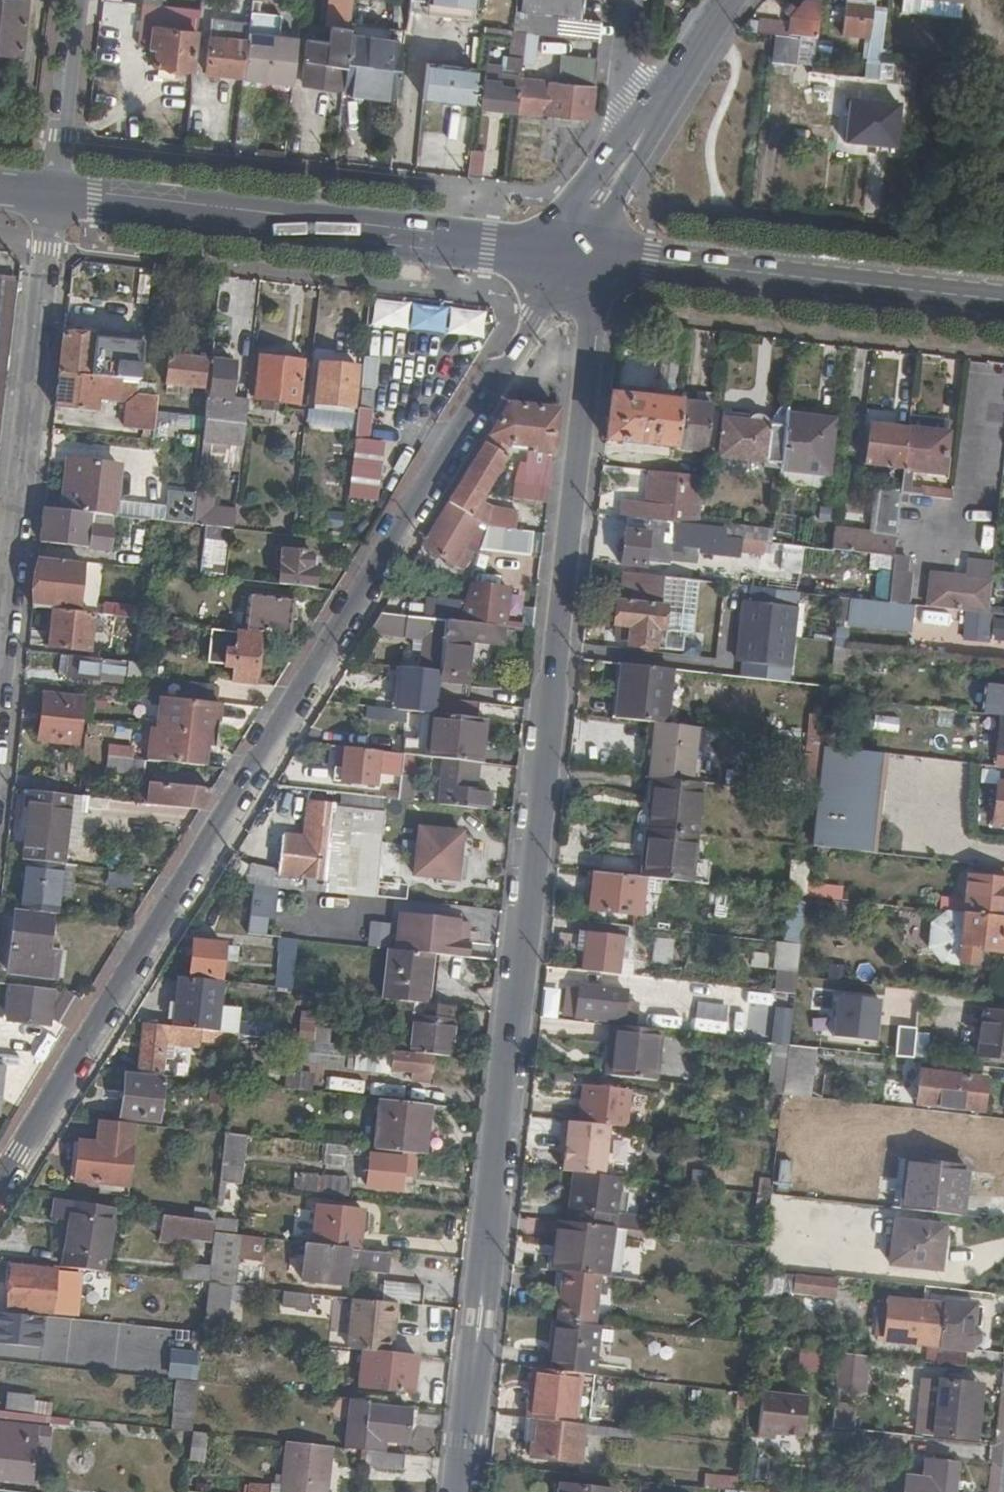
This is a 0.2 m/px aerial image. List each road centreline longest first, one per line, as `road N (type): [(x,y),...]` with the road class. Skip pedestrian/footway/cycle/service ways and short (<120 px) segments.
road 1 (residential): [(461,1491),(593,342),(585,258)]
road 2 (tertiary): [(0,1183),(534,319),(585,258)]
road 3 (secondary): [(541,253),(48,197)]
road 4 (residential): [(0,646),(48,197)]
road 5 (secondary): [(1003,304),(585,258)]
road 6 (residential): [(48,197),(72,0)]
road 7 (tertiary): [(732,0),(644,129)]
road 8 (residential): [(623,0),(618,92),(644,129)]
road 9 (tertiary): [(623,161),(580,195),(541,253)]

